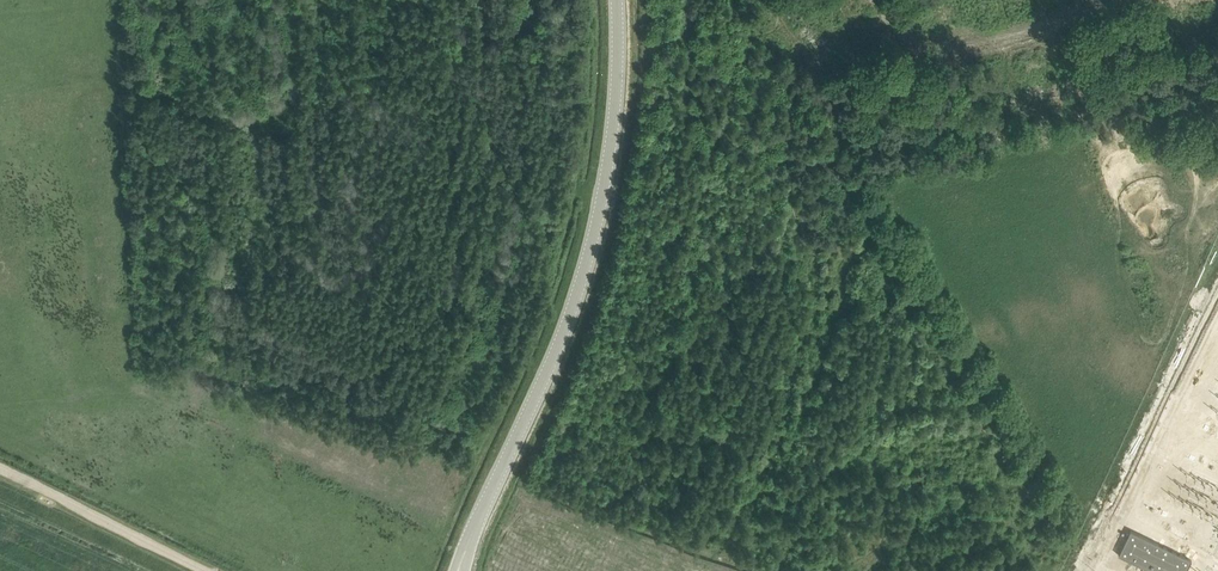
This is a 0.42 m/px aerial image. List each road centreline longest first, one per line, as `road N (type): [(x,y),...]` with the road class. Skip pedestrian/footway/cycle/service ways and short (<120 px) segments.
road 1 (unclassified): [(460,570),(586,267),(613,136),(617,0)]
road 2 (track): [(204,570),(0,470)]

